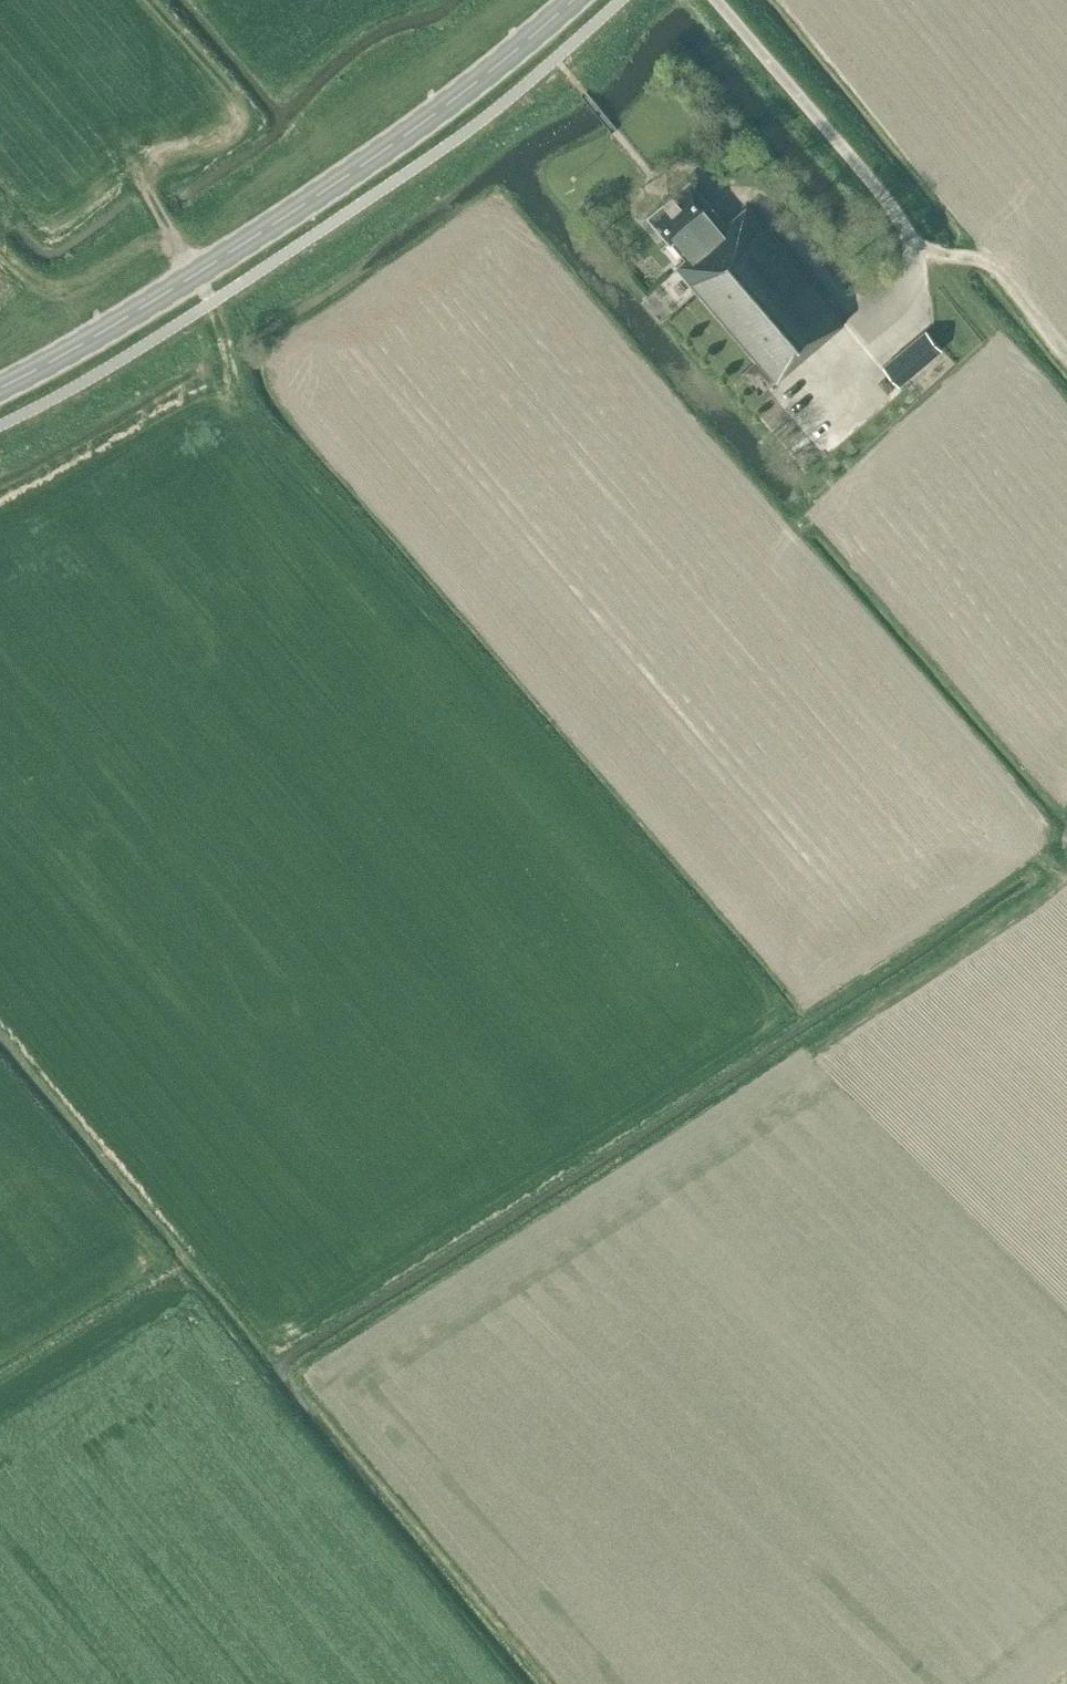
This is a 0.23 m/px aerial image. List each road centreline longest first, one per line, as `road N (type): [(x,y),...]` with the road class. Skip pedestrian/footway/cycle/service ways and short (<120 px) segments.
road 1 (primary): [(0,386),(182,281),(343,175),(460,93),(571,0)]
road 2 (track): [(913,249),(991,262),(1066,351)]

